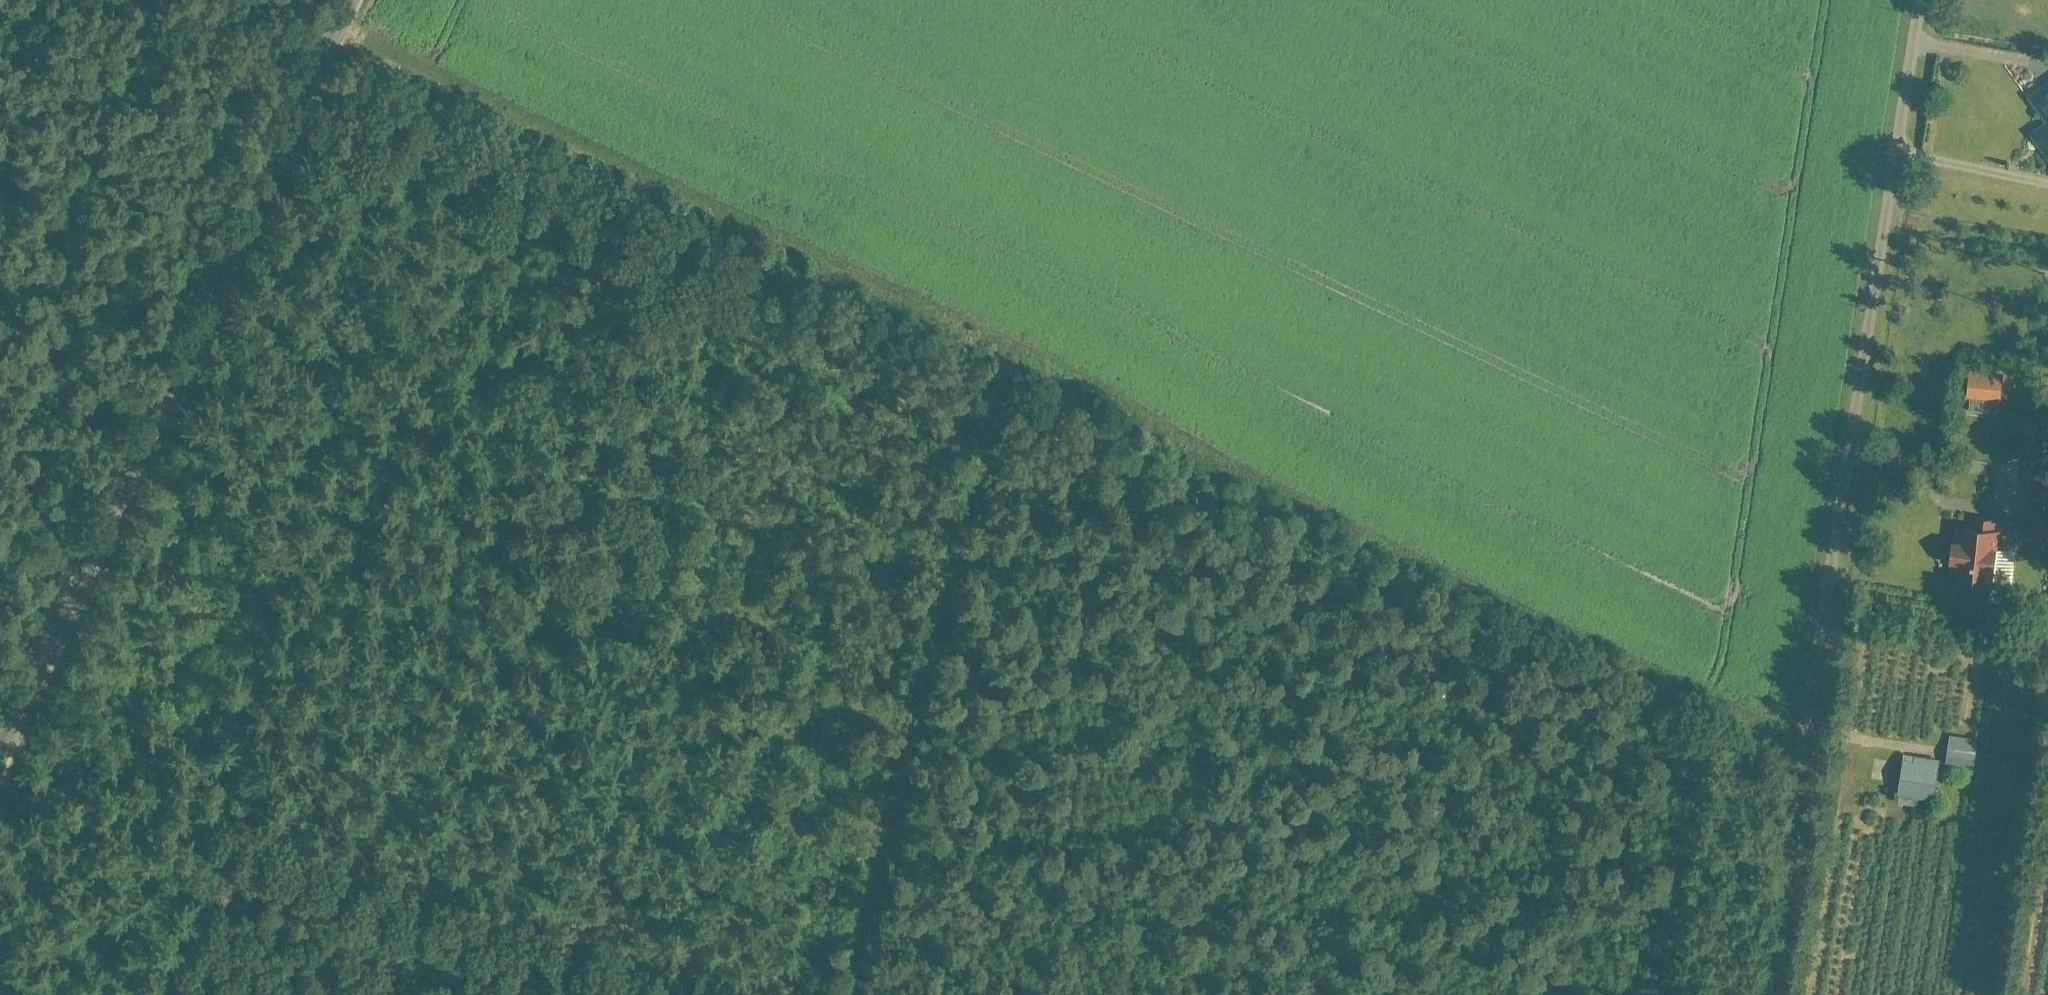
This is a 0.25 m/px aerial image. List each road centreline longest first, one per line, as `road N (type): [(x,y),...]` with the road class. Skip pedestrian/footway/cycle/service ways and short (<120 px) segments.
road 1 (residential): [(1924,0),(1765,994)]
road 2 (residential): [(0,764),(351,0)]

